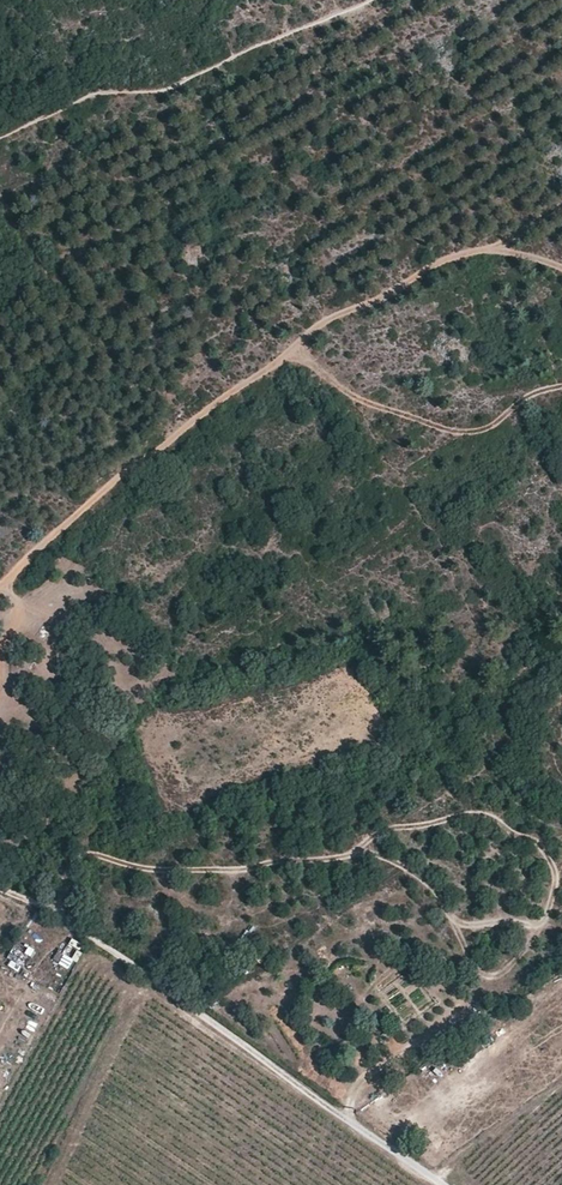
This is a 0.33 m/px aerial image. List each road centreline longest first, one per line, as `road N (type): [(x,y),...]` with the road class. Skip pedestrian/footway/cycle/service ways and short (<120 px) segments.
road 1 (track): [(0,584),(94,499),(311,330),(452,257),(510,253),(561,267)]
road 2 (track): [(0,886),(78,927),(439,1184)]
road 3 (track): [(0,138),(94,97),(174,90),(370,0)]

